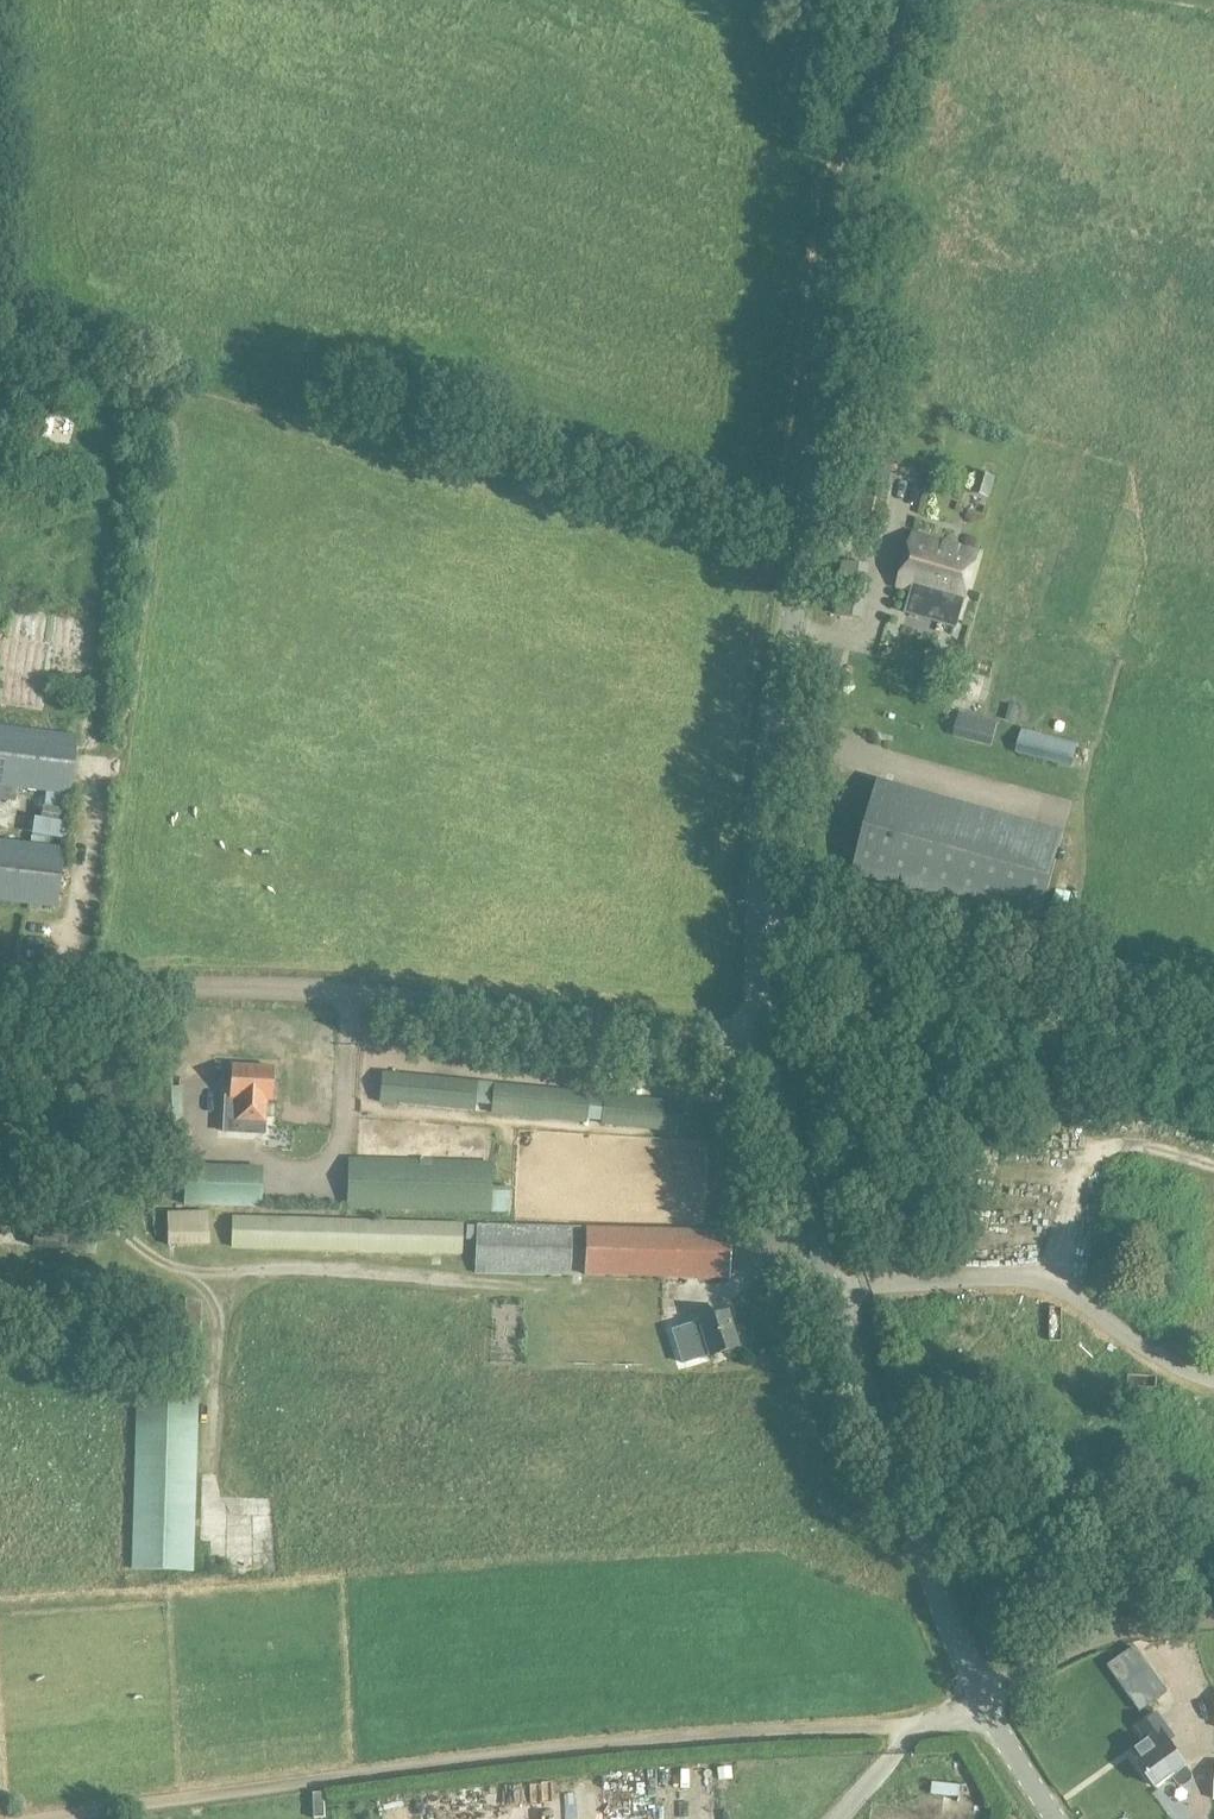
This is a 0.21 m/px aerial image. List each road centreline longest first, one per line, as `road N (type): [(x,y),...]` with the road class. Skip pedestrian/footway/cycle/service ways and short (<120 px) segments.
road 1 (unclassified): [(753,1040),(760,907),(845,217),(901,28),(917,0)]
road 2 (track): [(978,1697),(914,1727),(331,1781),(53,1818)]
road 3 (unclassified): [(1054,1818),(978,1697),(884,1457),(788,1207),(753,1040)]
road 4 (unclassified): [(753,1040),(211,983),(0,984)]
road 5 (track): [(1213,1059),(1057,1016),(760,907)]
road 6 (track): [(978,1697),(1111,1645),(1213,1620)]

